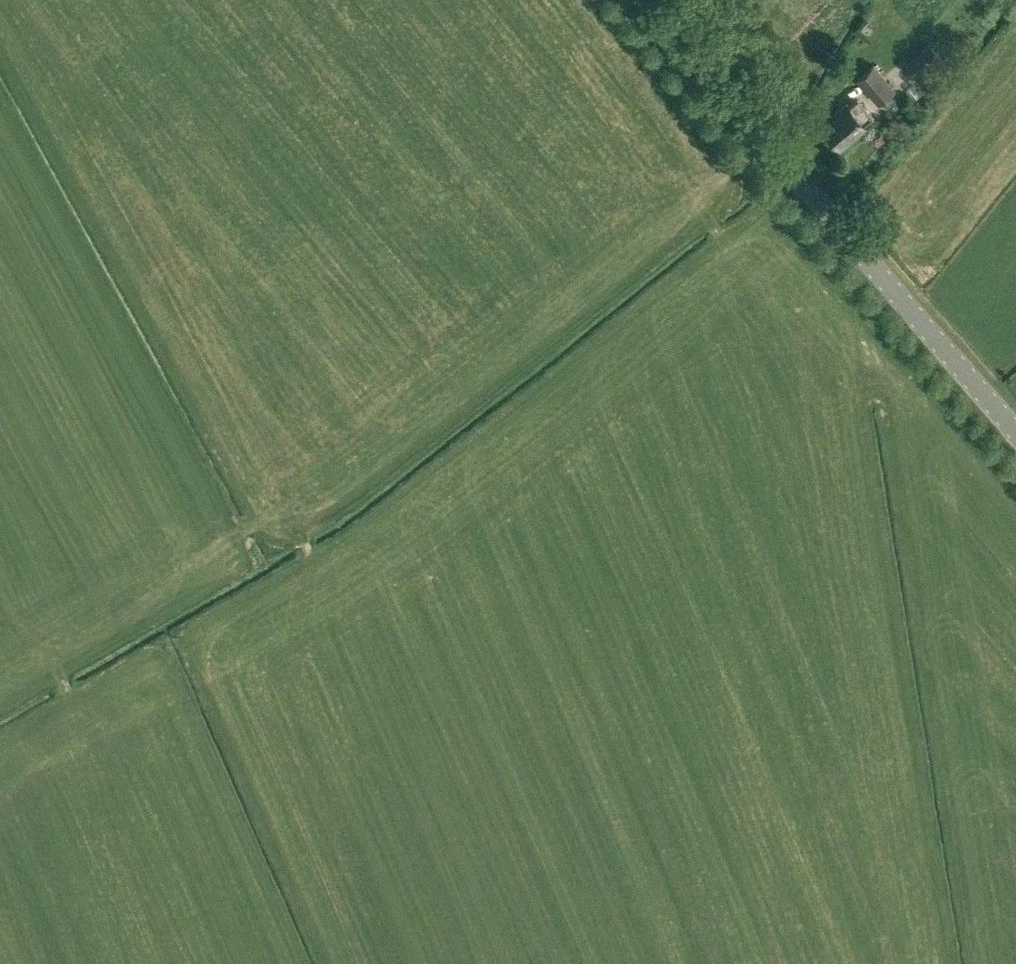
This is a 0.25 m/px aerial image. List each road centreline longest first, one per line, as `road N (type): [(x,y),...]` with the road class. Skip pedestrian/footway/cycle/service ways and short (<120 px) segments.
road 1 (unclassified): [(1015,429),(647,0)]

